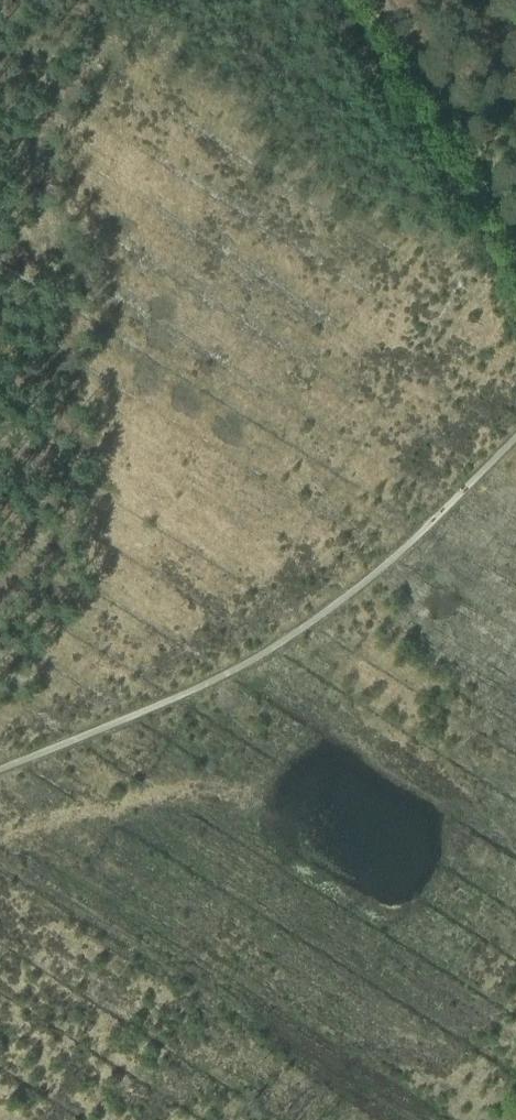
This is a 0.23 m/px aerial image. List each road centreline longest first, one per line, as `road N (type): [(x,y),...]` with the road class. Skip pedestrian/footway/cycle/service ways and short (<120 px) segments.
road 1 (track): [(403,1119),(0,860)]
road 2 (track): [(515,239),(378,0)]

